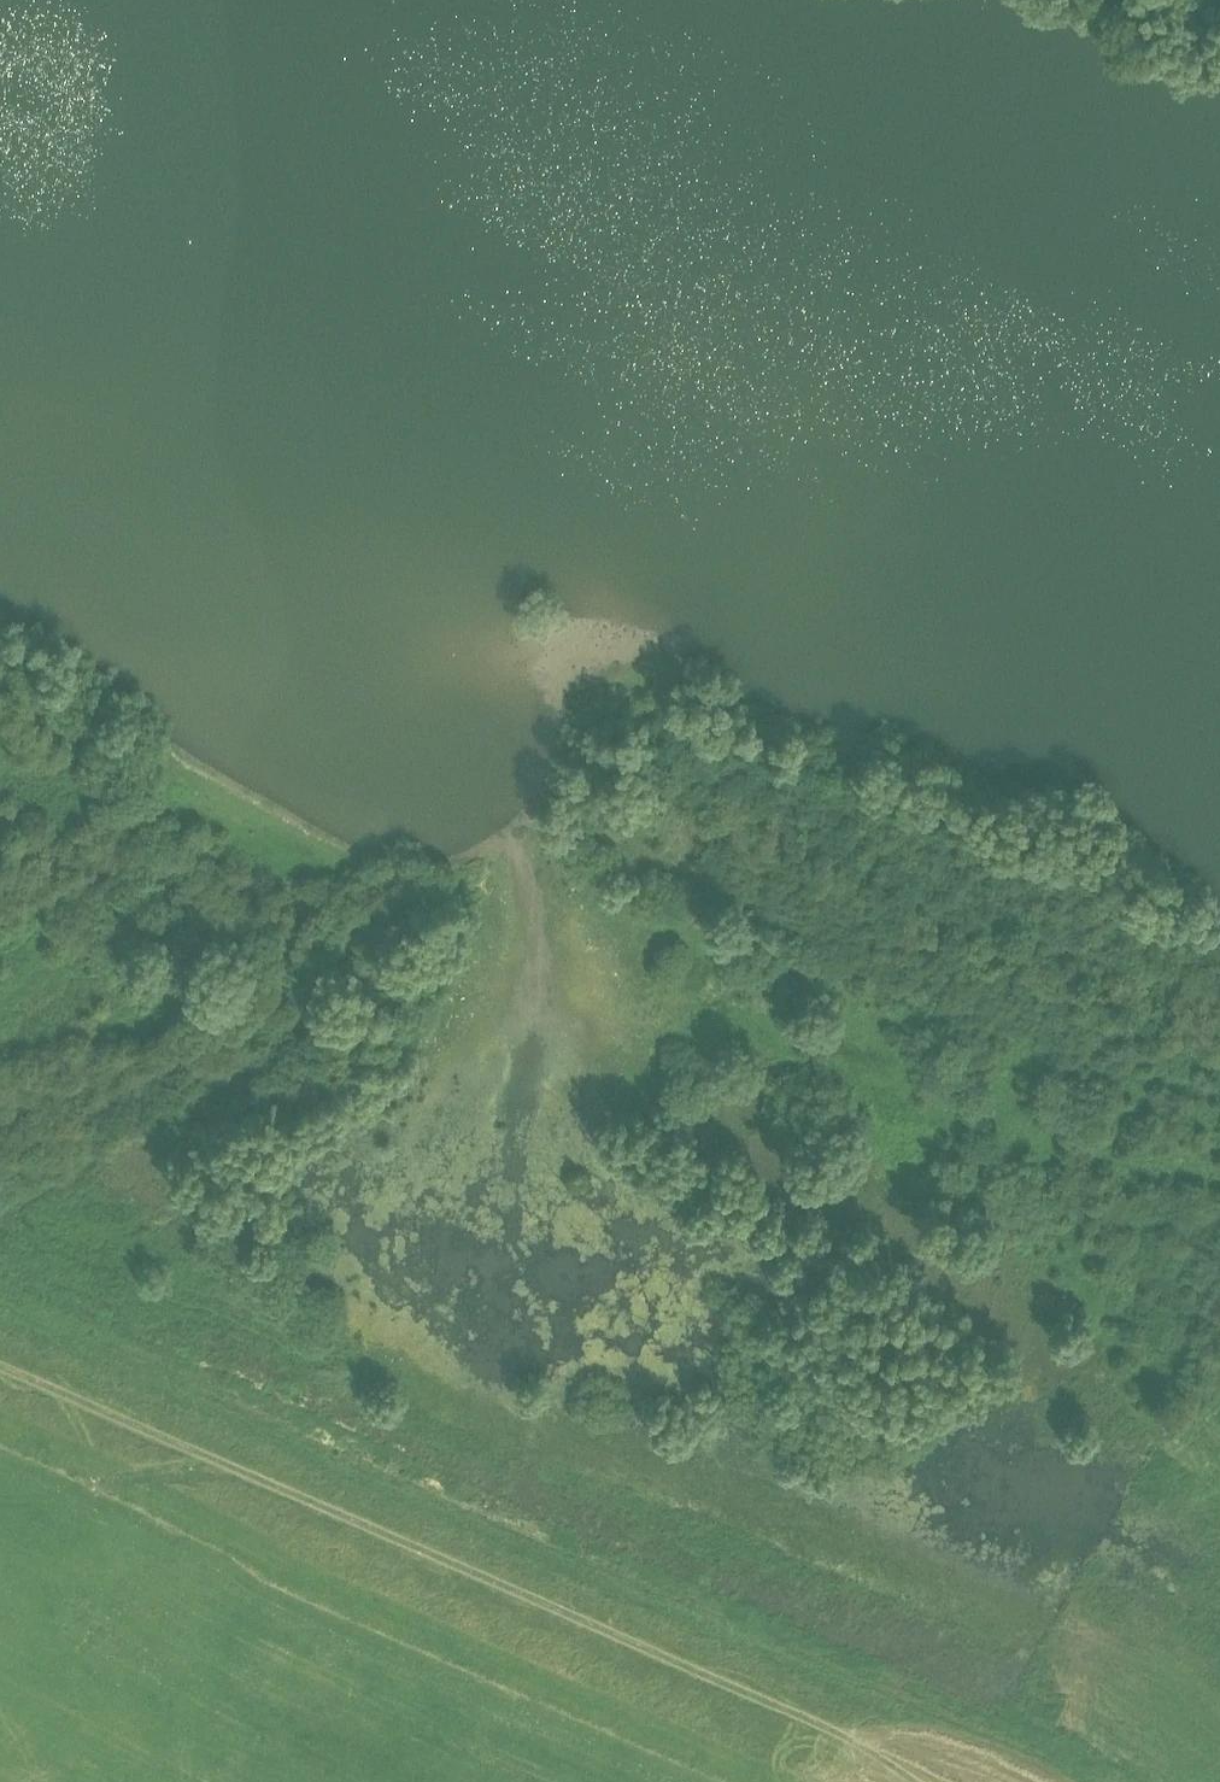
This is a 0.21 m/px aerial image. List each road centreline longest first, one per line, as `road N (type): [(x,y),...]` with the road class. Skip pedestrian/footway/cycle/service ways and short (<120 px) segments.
road 1 (track): [(0,1365),(841,1734),(914,1781)]

